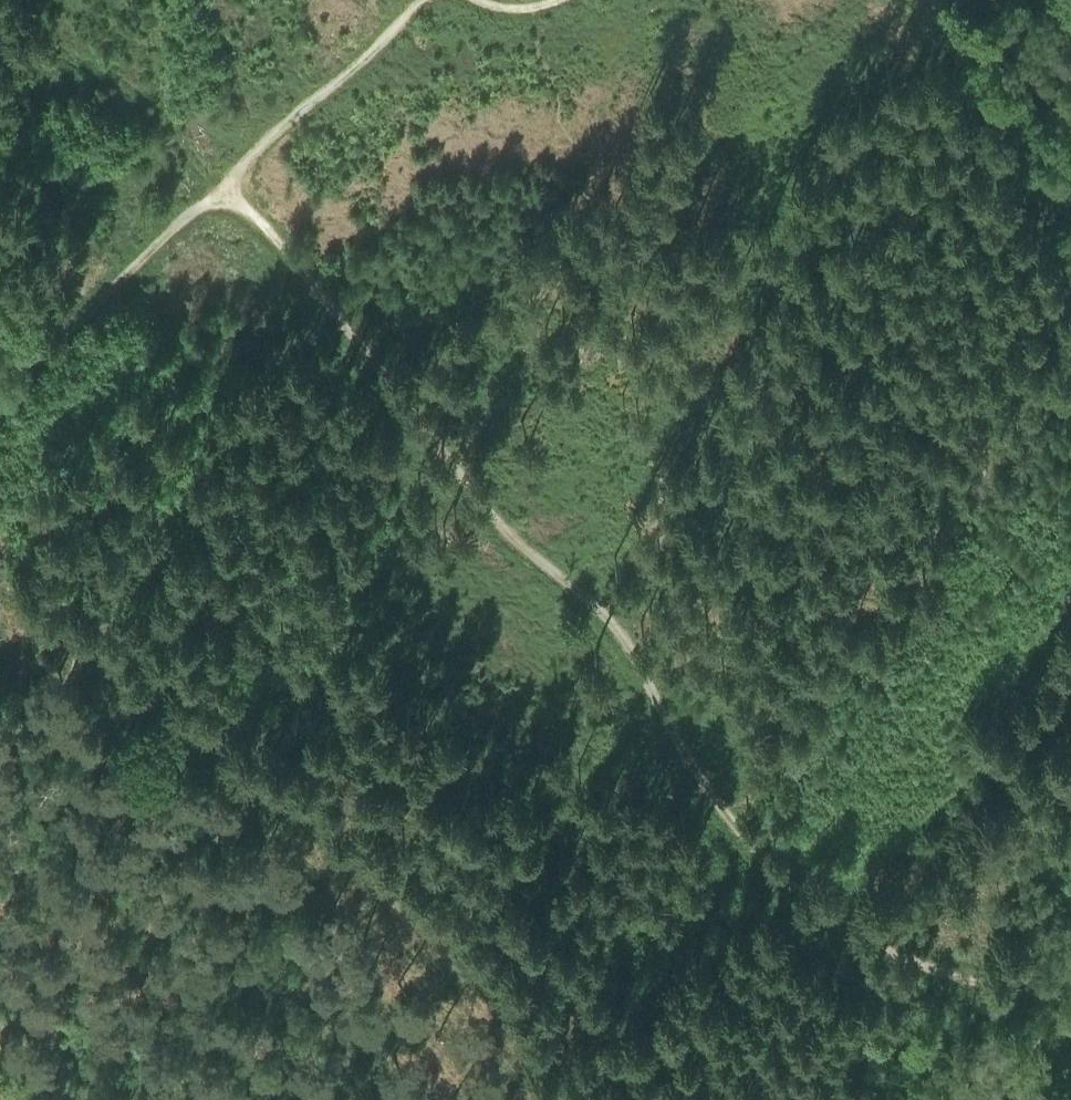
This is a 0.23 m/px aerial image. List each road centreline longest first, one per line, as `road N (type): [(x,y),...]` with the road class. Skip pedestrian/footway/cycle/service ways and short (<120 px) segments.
road 1 (track): [(221,195),(309,282),(485,512),(611,622),(736,834),(790,892),(850,935),(952,975),(998,981),(1070,955)]
road 2 (track): [(424,0),(0,394)]

